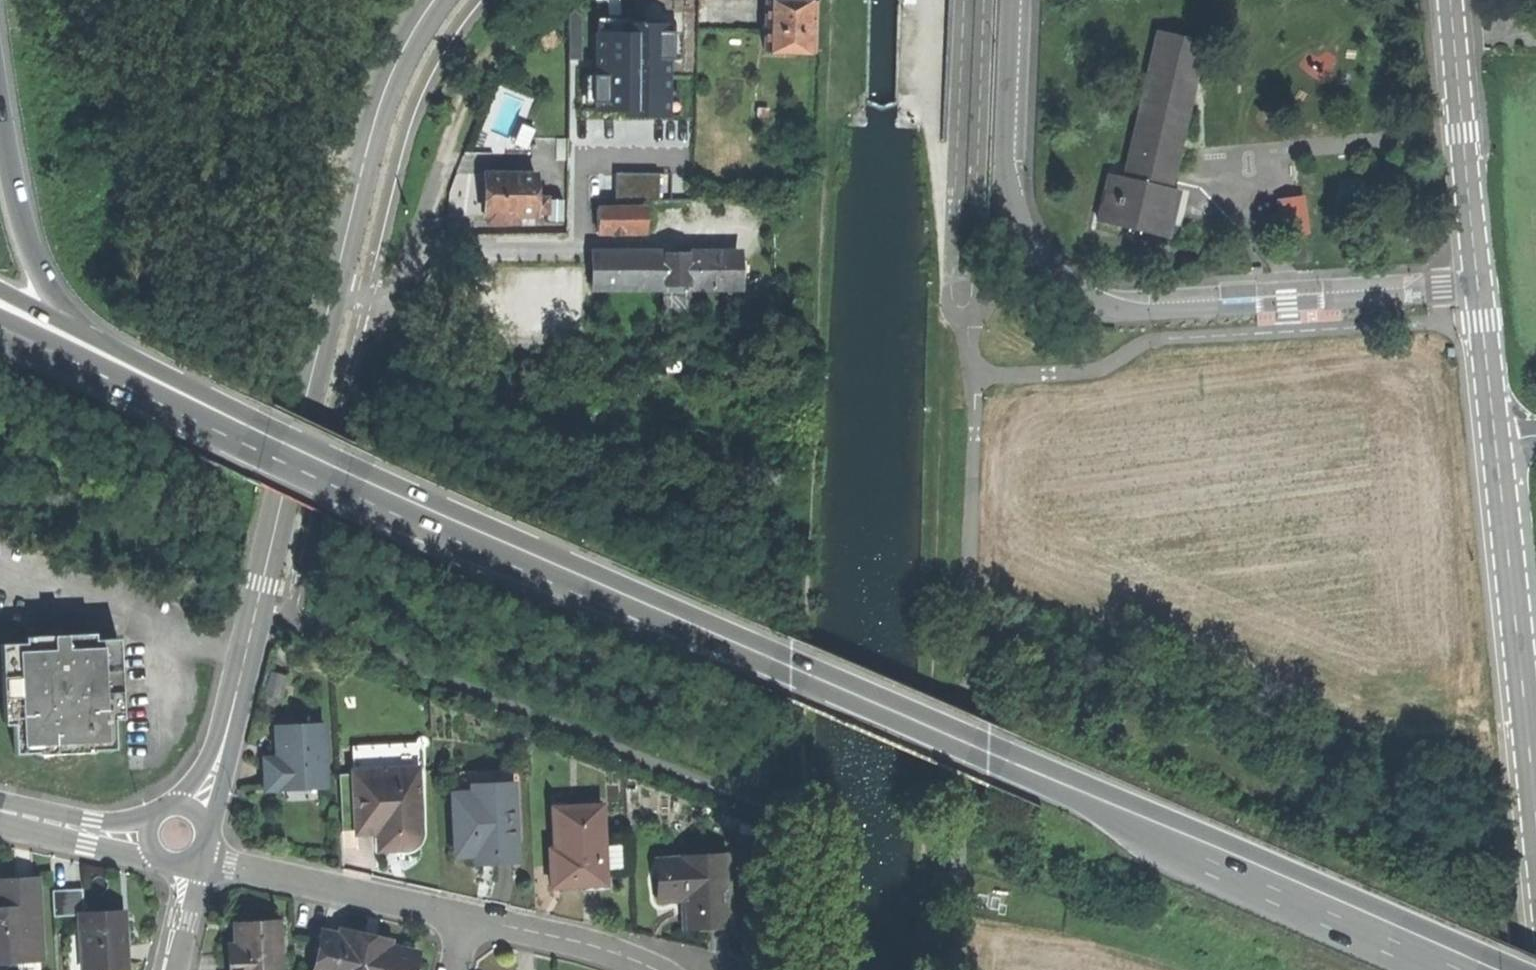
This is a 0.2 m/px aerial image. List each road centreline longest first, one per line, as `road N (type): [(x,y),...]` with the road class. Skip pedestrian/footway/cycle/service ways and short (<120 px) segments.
road 1 (unclassified): [(176,834),(205,794),(225,734),(371,137),(402,54),(435,0)]
road 2 (track): [(841,0),(824,176),(802,782),(776,814)]
road 3 (primary): [(790,666),(764,647),(255,419),(82,326)]
road 4 (primary): [(790,666),(1501,969)]
road 5 (residential): [(1476,290),(1142,312),(1081,296),(1037,254),(1010,195),(1011,0)]
road 6 (primary): [(253,440),(753,660),(790,666)]
road 7 (residential): [(1497,439),(1535,798)]
road 8 (residential): [(176,834),(215,860),(461,918)]
road 9 (track): [(371,137),(254,160),(253,88),(305,0)]
road 10 (residential): [(1450,0),(1476,290)]
road 11 (trunk): [(0,344),(192,430),(253,440)]
road 12 (trunk): [(82,326),(41,277),(0,92)]
road 13 (residential): [(461,918),(586,943),(657,969)]
road 14 (residential): [(176,834),(93,833),(0,812)]
road 15 (primary): [(110,374),(253,440)]
road 16 (residential): [(1476,290),(1497,439)]
road 17 (residential): [(176,969),(189,881),(176,834)]
road 18 (track): [(1196,969),(1069,916)]
road 19 (trunk): [(0,319),(110,374)]

